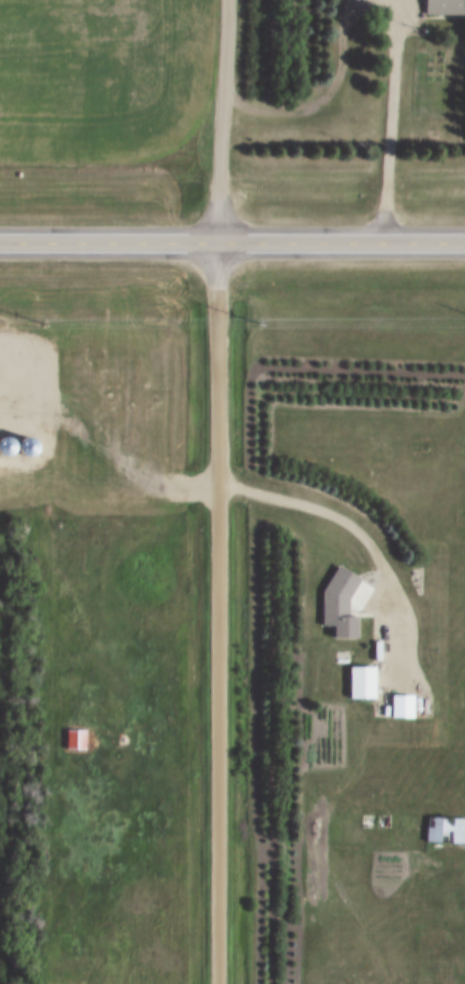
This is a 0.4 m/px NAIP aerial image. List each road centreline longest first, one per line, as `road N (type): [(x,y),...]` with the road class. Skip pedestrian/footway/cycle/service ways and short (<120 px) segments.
road 1 (residential): [(231,0),(215,242),(217,983)]
road 2 (primary): [(464,243),(0,243)]
road 3 (track): [(96,743),(104,573),(118,502),(137,492),(218,490)]

